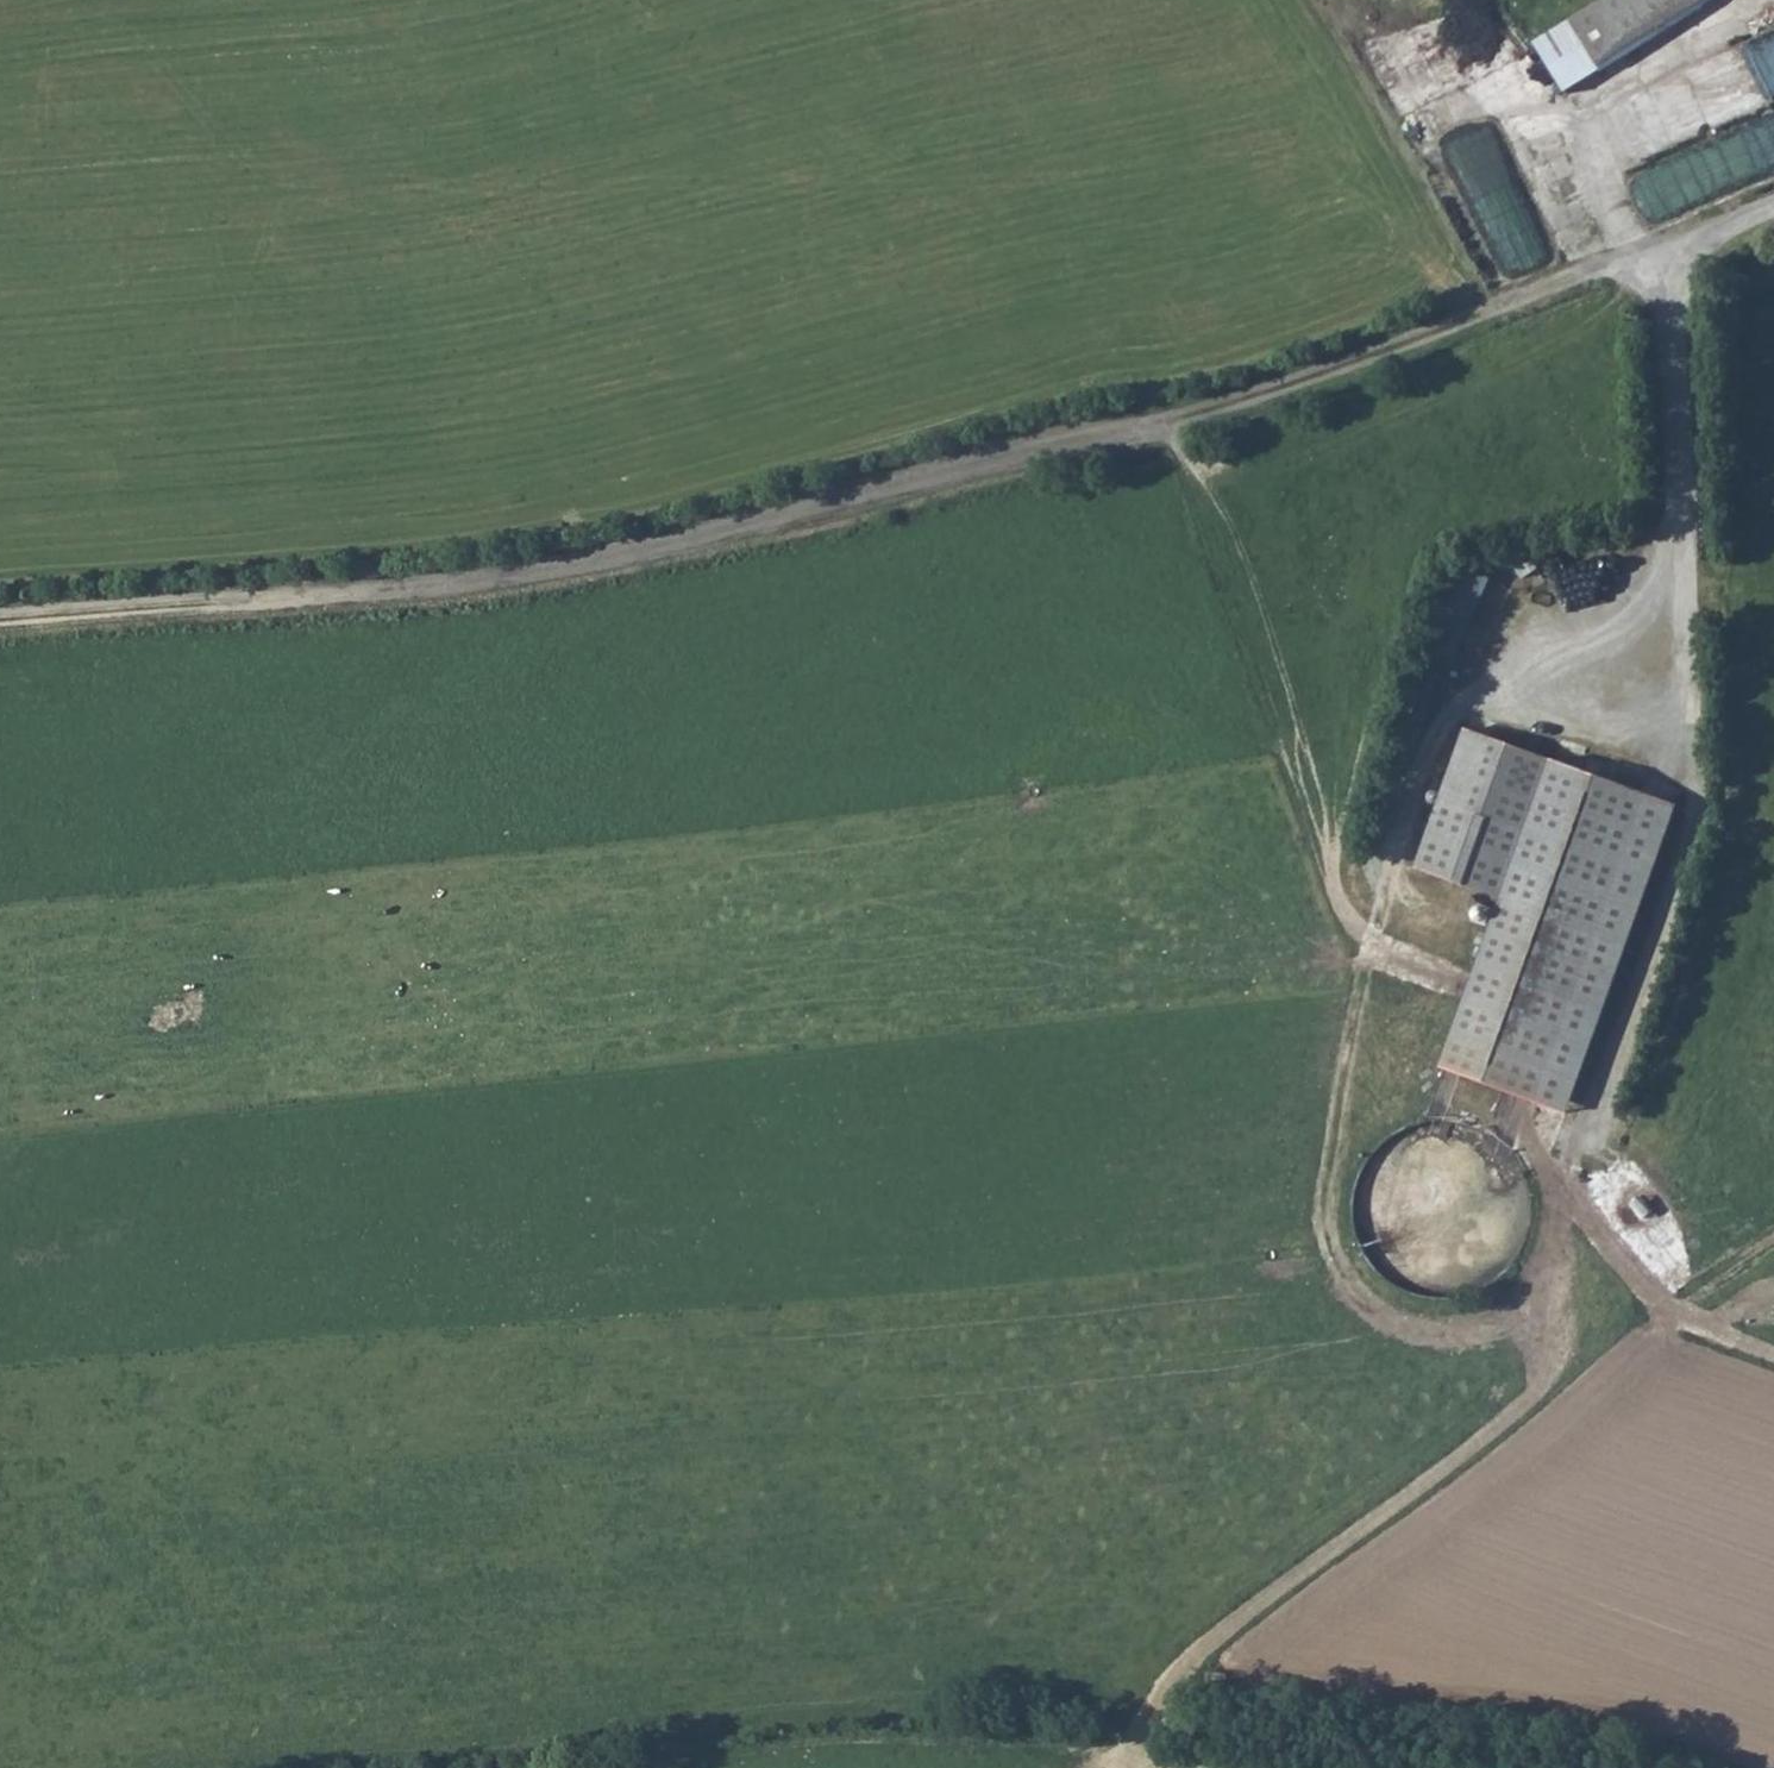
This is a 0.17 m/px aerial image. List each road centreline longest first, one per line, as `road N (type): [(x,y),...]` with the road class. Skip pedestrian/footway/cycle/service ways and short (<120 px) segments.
road 1 (track): [(0,619),(515,583),(1161,421),(1663,262)]
road 2 (track): [(1773,1360),(1717,1338),(1601,1244),(1540,1164)]

